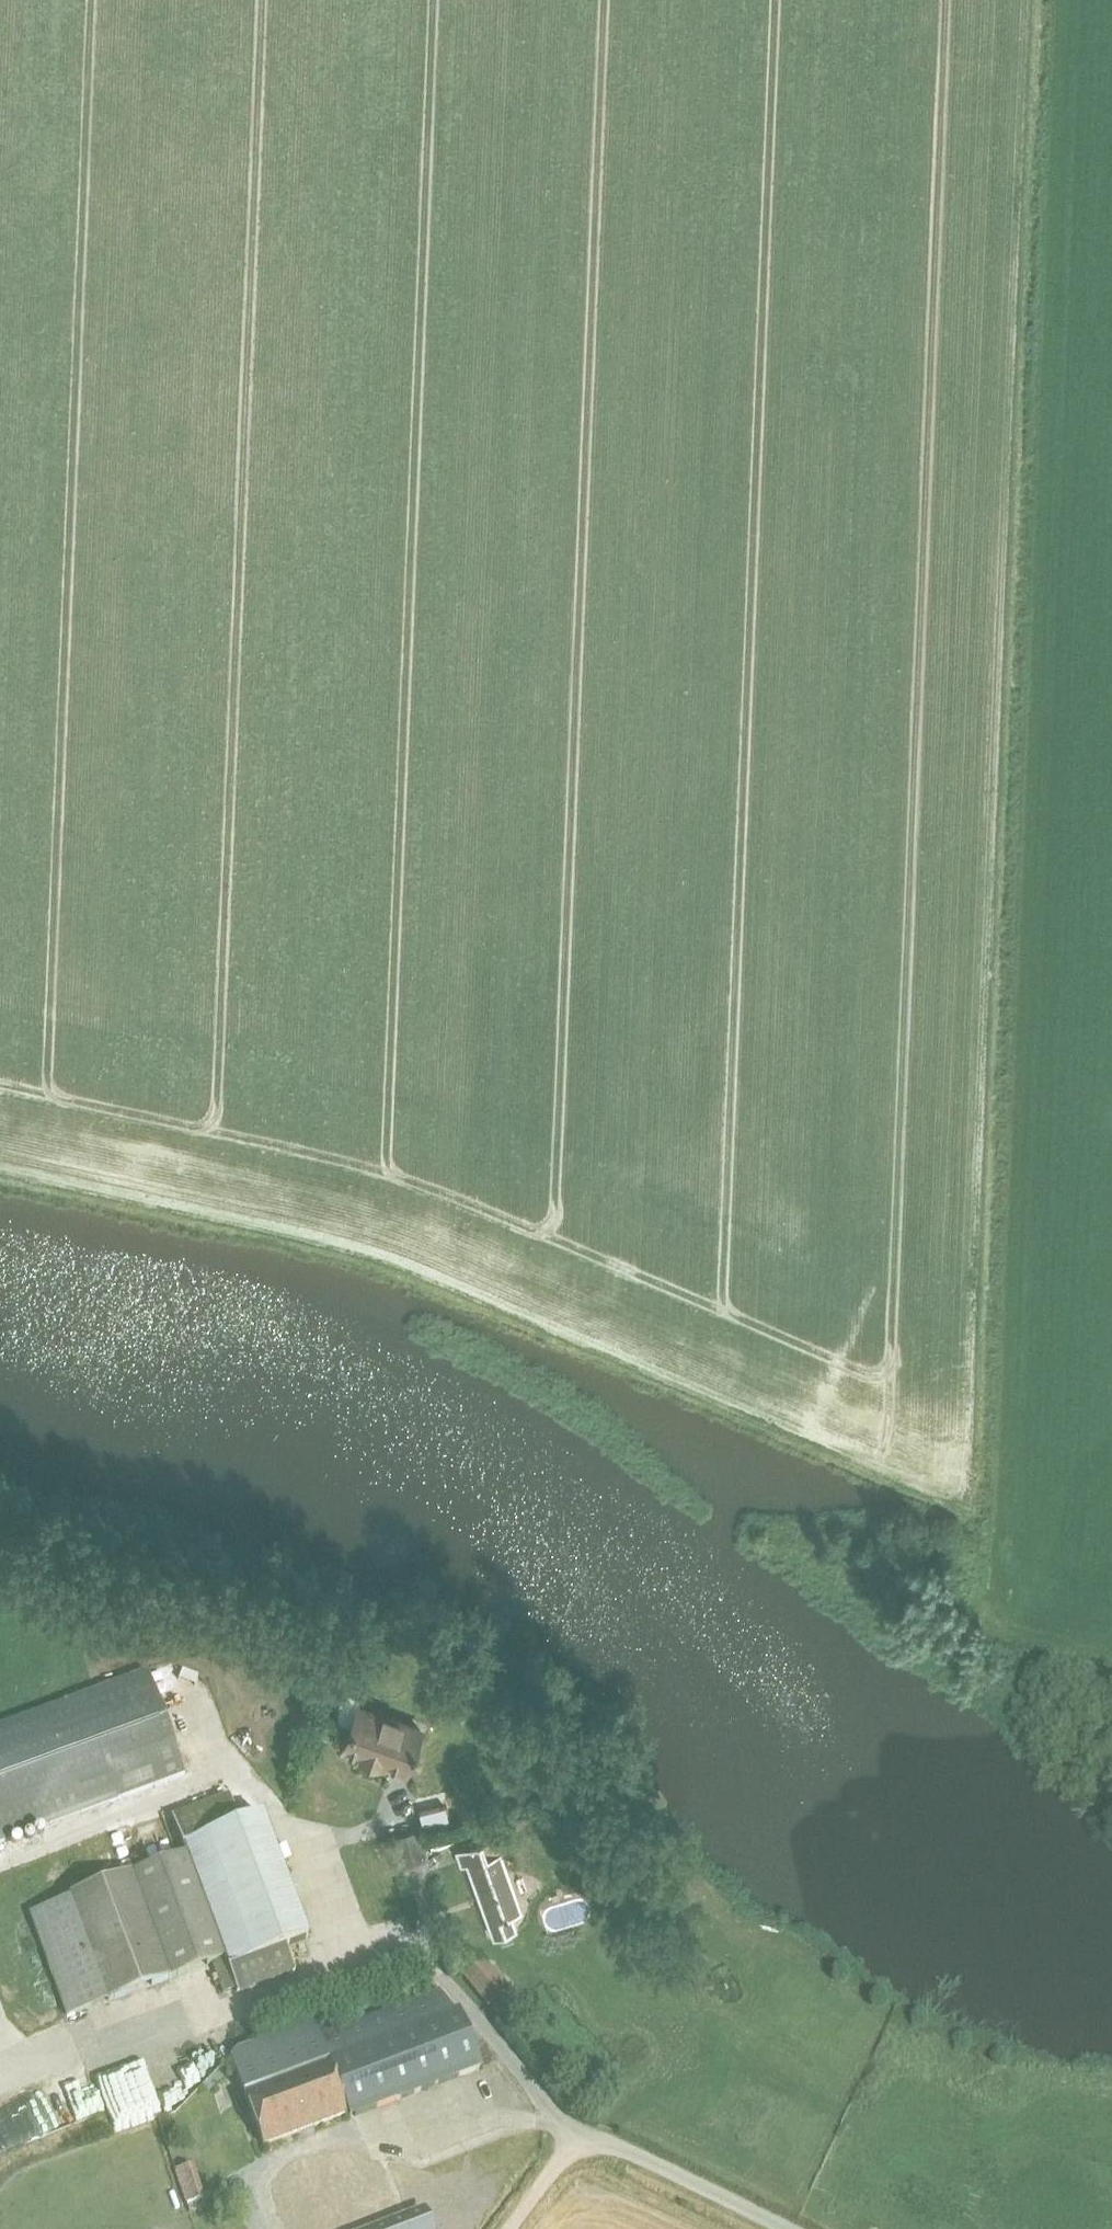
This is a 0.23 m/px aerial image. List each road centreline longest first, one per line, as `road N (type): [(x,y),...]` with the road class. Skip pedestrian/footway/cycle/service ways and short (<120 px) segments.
road 1 (unclassified): [(783,2228),(579,2139)]

